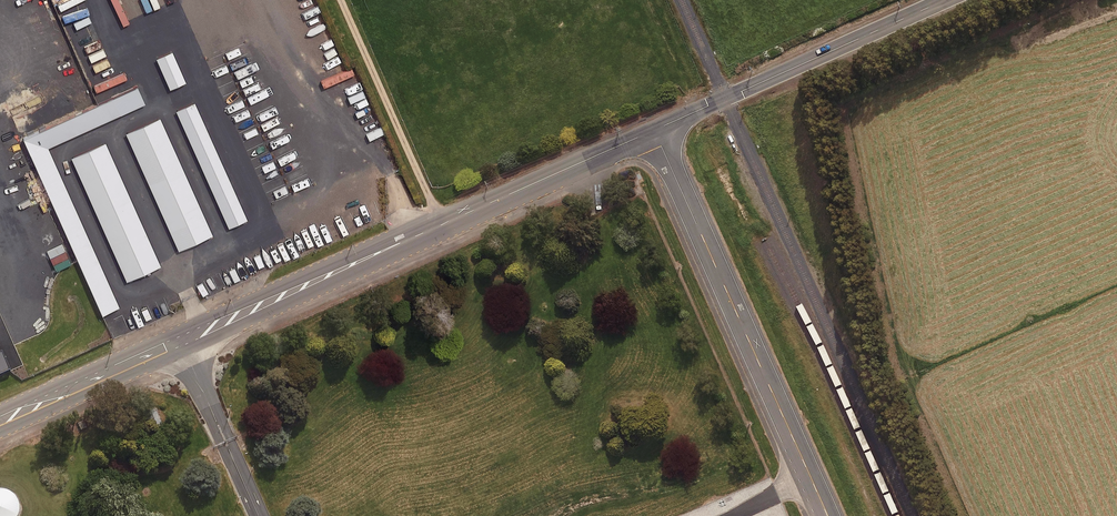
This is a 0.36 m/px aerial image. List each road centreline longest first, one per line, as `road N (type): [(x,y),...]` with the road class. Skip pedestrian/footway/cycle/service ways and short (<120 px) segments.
road 1 (secondary): [(0,426),(653,131)]
road 2 (tertiary): [(827,515),(653,131)]
road 3 (secondary): [(653,131),(945,0)]

